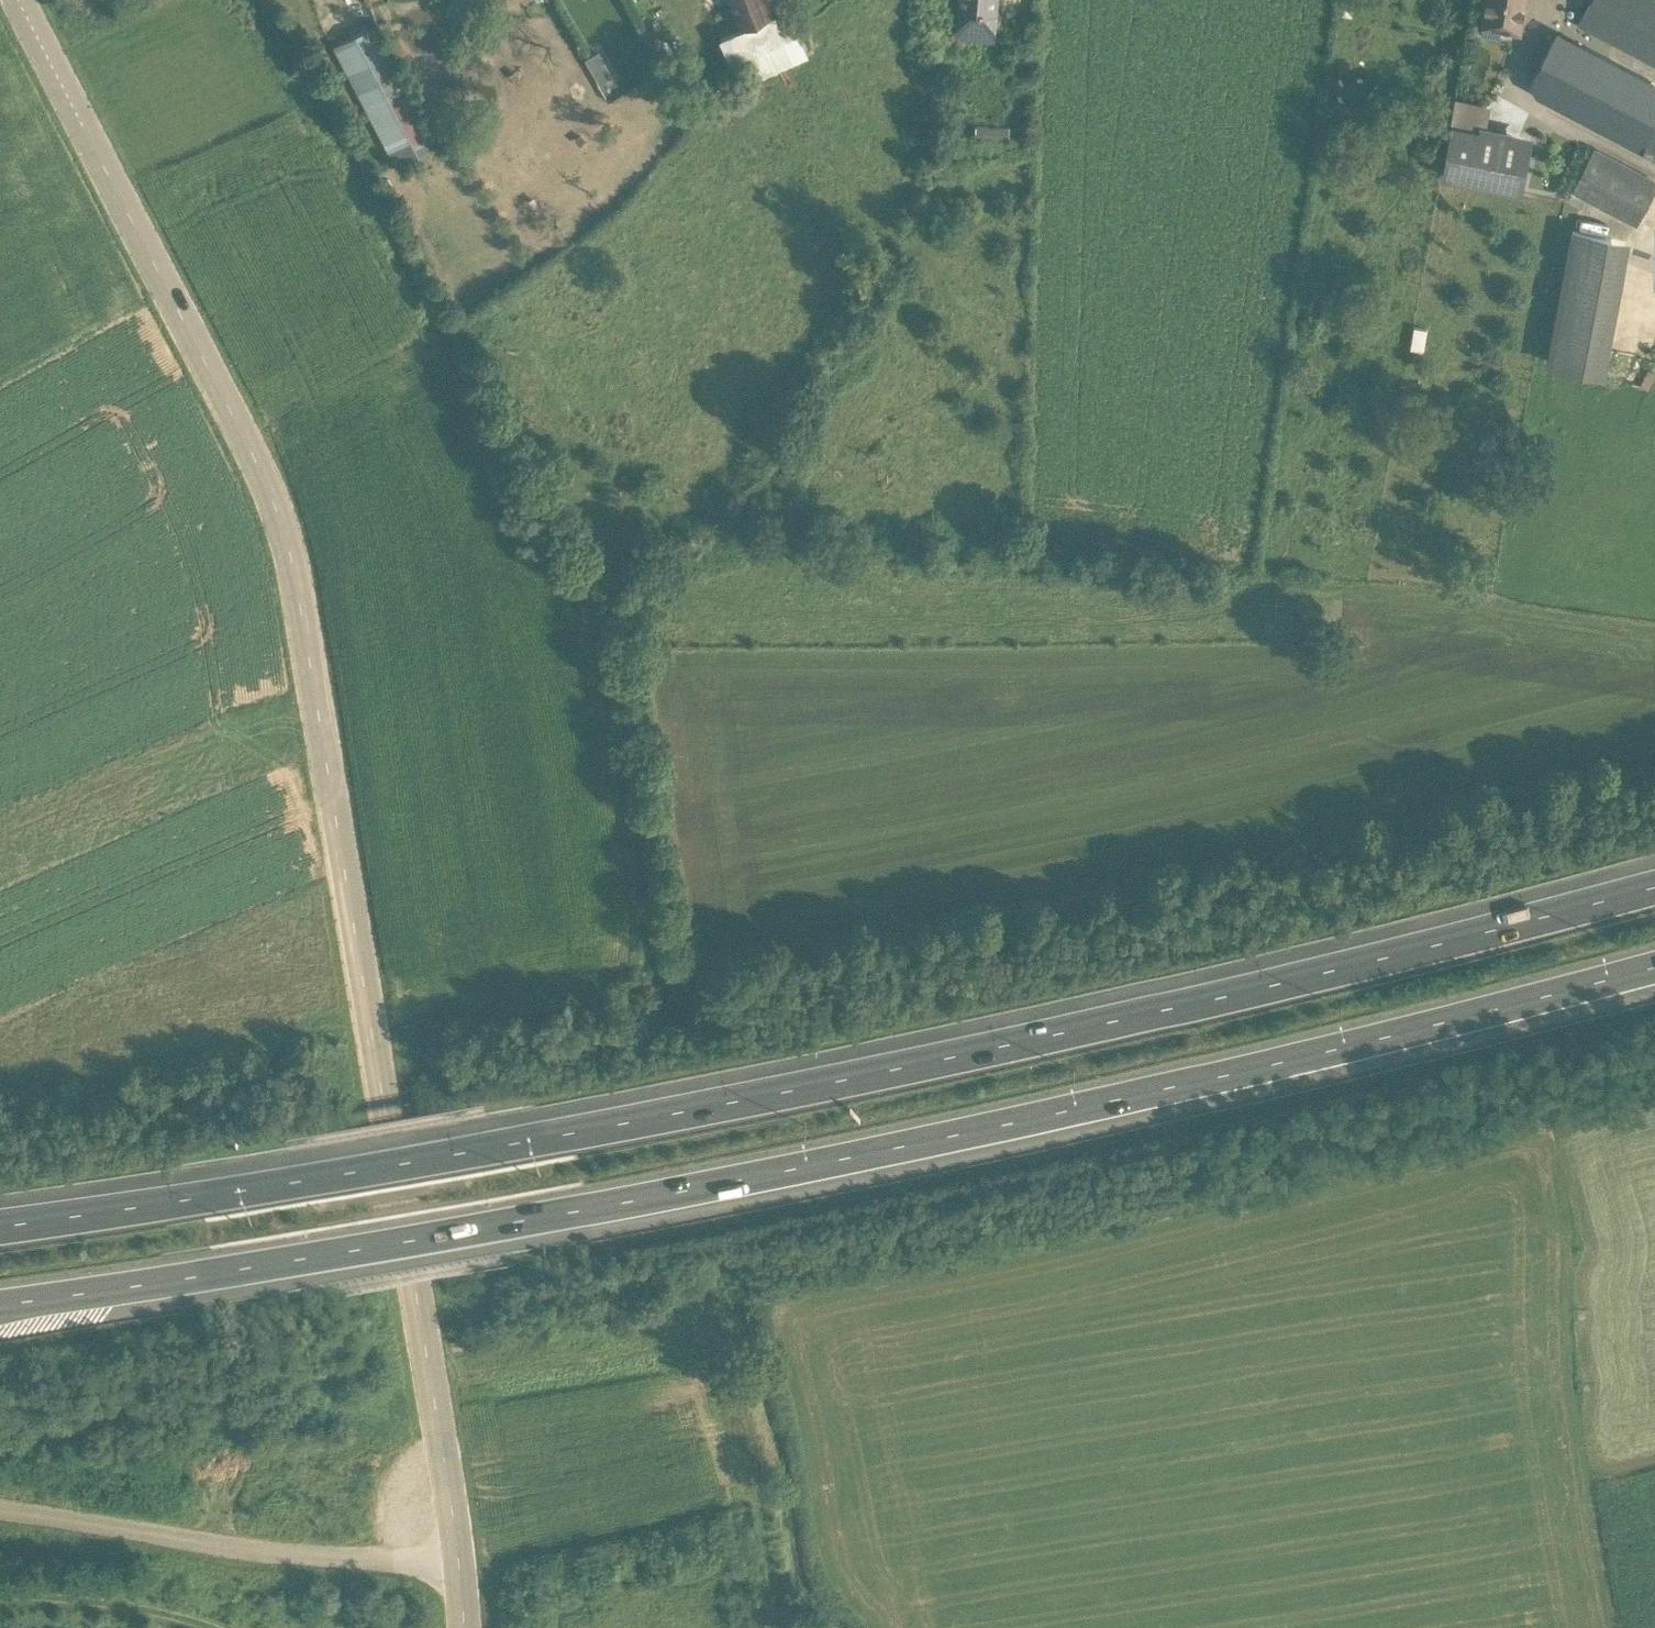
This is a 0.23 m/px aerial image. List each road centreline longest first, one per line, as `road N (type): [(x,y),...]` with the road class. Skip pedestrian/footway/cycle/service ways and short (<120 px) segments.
road 1 (motorway): [(0,1288),(530,1204),(1109,1087),(1654,947)]
road 2 (motorway): [(1654,867),(1095,1008),(810,1070),(316,1161),(0,1206)]
road 3 (tertiary): [(457,1542),(299,594),(278,506),(22,0)]
road 4 (unclassified): [(457,1542),(391,1555),(0,1504)]
road 5 (track): [(236,1627),(208,1613),(96,1588),(0,1584)]

